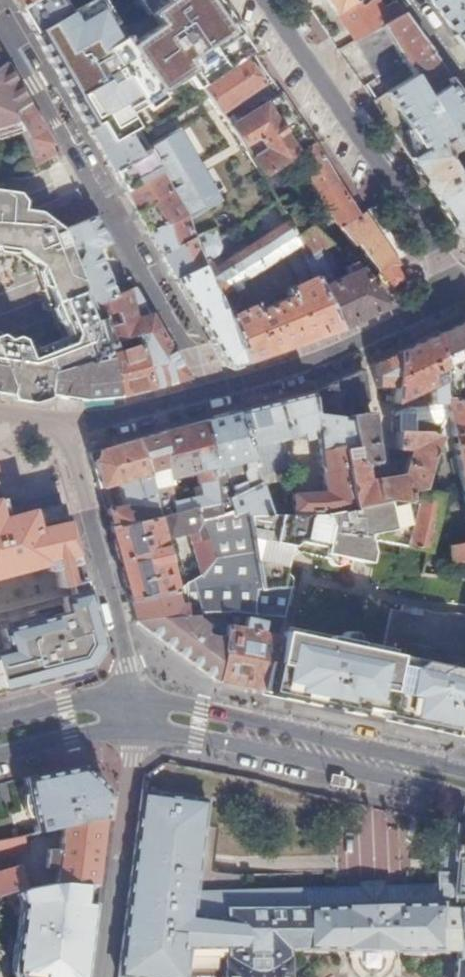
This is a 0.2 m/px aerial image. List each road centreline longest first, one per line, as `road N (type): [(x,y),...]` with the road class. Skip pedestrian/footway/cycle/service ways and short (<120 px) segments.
road 1 (residential): [(215,395),(0,21)]
road 2 (residential): [(464,294),(265,0)]
road 3 (secondary): [(135,734),(464,806)]
road 4 (secondary): [(464,772),(137,697)]
road 5 (residential): [(65,432),(137,697)]
road 6 (residential): [(215,395),(293,372),(464,294)]
road 7 (residential): [(104,976),(135,734)]
road 8 (residential): [(65,432),(215,395)]
road 9 (secondary): [(137,697),(65,703),(0,721)]
road 10 (secondary): [(0,762),(135,734)]

